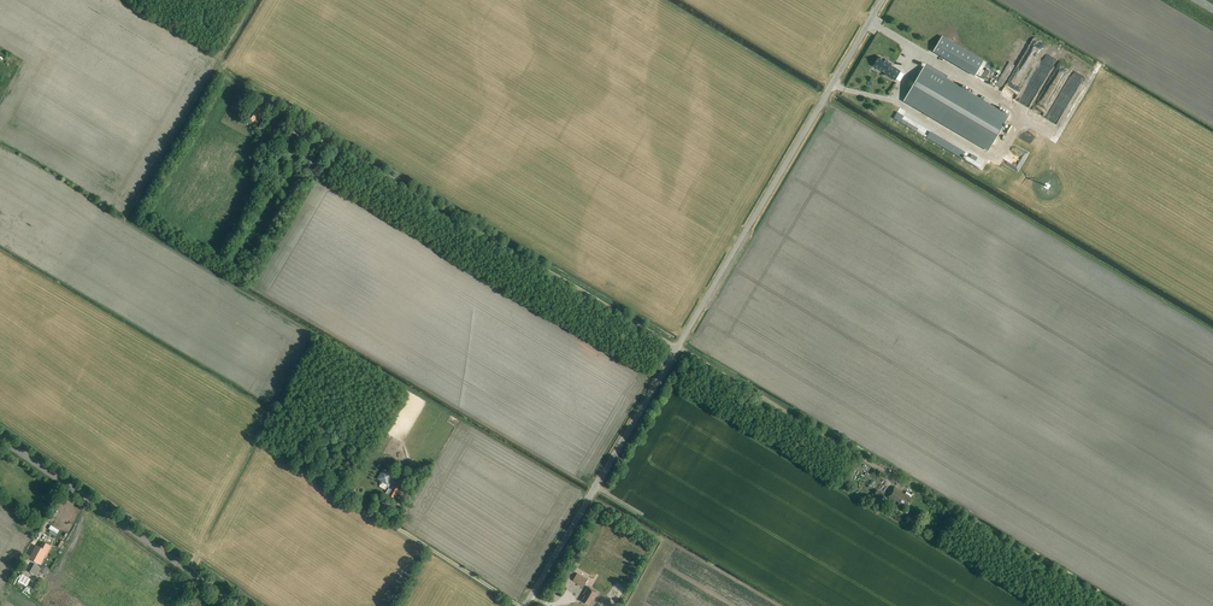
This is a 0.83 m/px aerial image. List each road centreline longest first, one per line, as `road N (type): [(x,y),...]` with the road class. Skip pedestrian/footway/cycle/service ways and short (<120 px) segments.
road 1 (track): [(274,106),(891,474)]
road 2 (unclassified): [(525,605),(883,0)]
road 3 (track): [(825,98),(1212,332)]
road 4 (unclassified): [(240,605),(0,438)]
road 5 (track): [(393,525),(520,605)]

